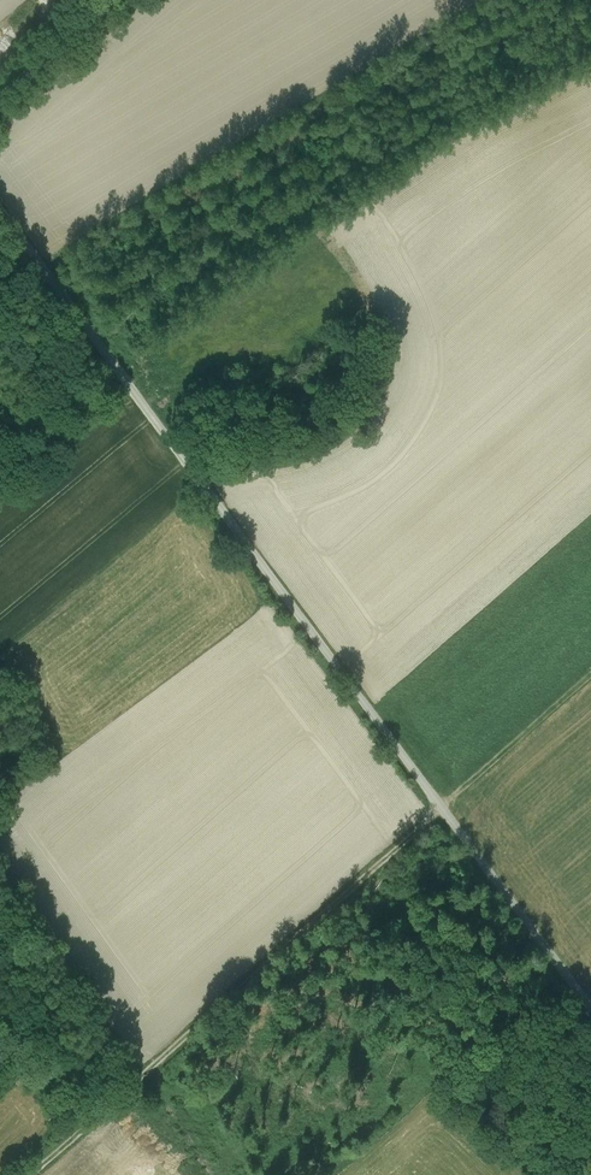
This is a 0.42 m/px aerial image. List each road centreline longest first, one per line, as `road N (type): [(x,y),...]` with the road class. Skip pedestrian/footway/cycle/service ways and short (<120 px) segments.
road 1 (track): [(590,1005),(0,210)]
road 2 (track): [(590,674),(22,1174)]
road 3 (unclassified): [(0,99),(112,0)]

